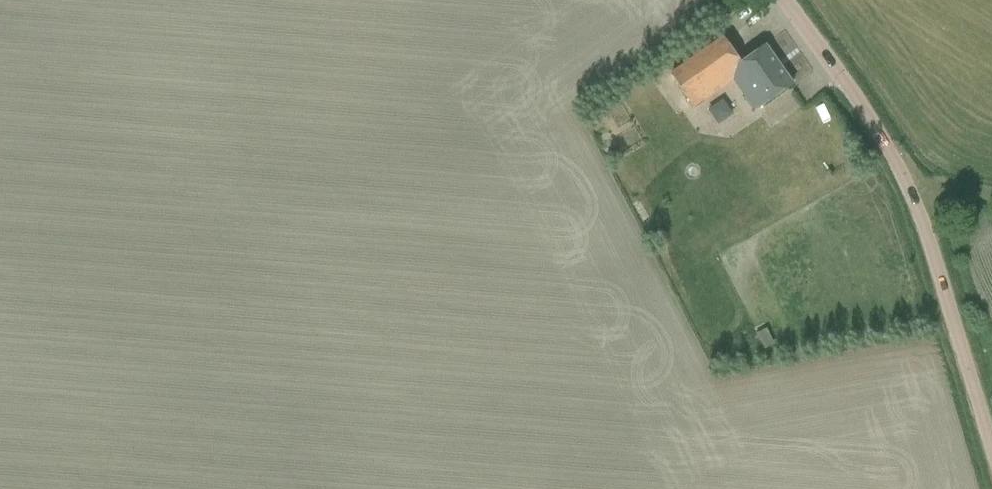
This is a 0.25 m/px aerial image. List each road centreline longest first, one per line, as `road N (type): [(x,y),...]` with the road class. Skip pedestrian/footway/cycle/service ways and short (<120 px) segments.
road 1 (unclassified): [(991,451),(917,210),(891,156),(785,0)]

